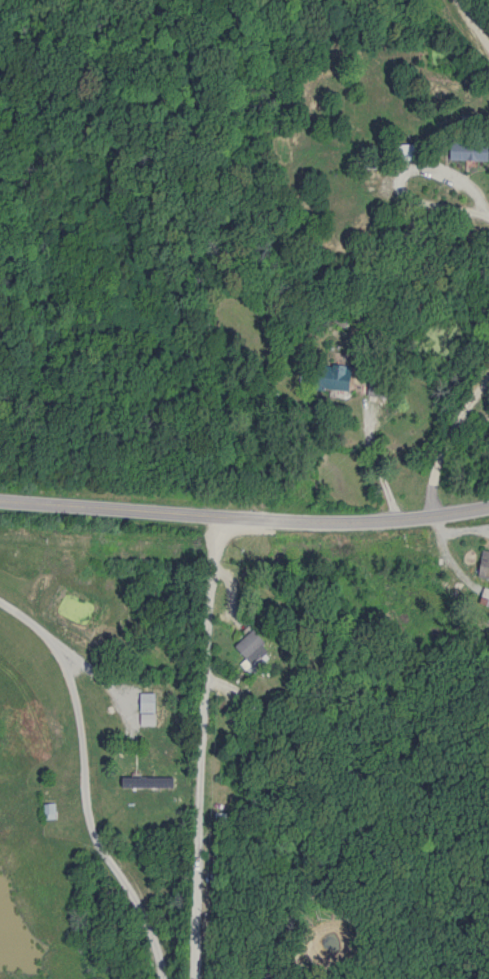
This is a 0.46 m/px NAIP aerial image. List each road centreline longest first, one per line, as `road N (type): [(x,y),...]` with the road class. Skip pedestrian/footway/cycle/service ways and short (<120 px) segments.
road 1 (tertiary): [(0,500),(303,522),(488,504)]
road 2 (residential): [(221,517),(209,561),(193,978)]

